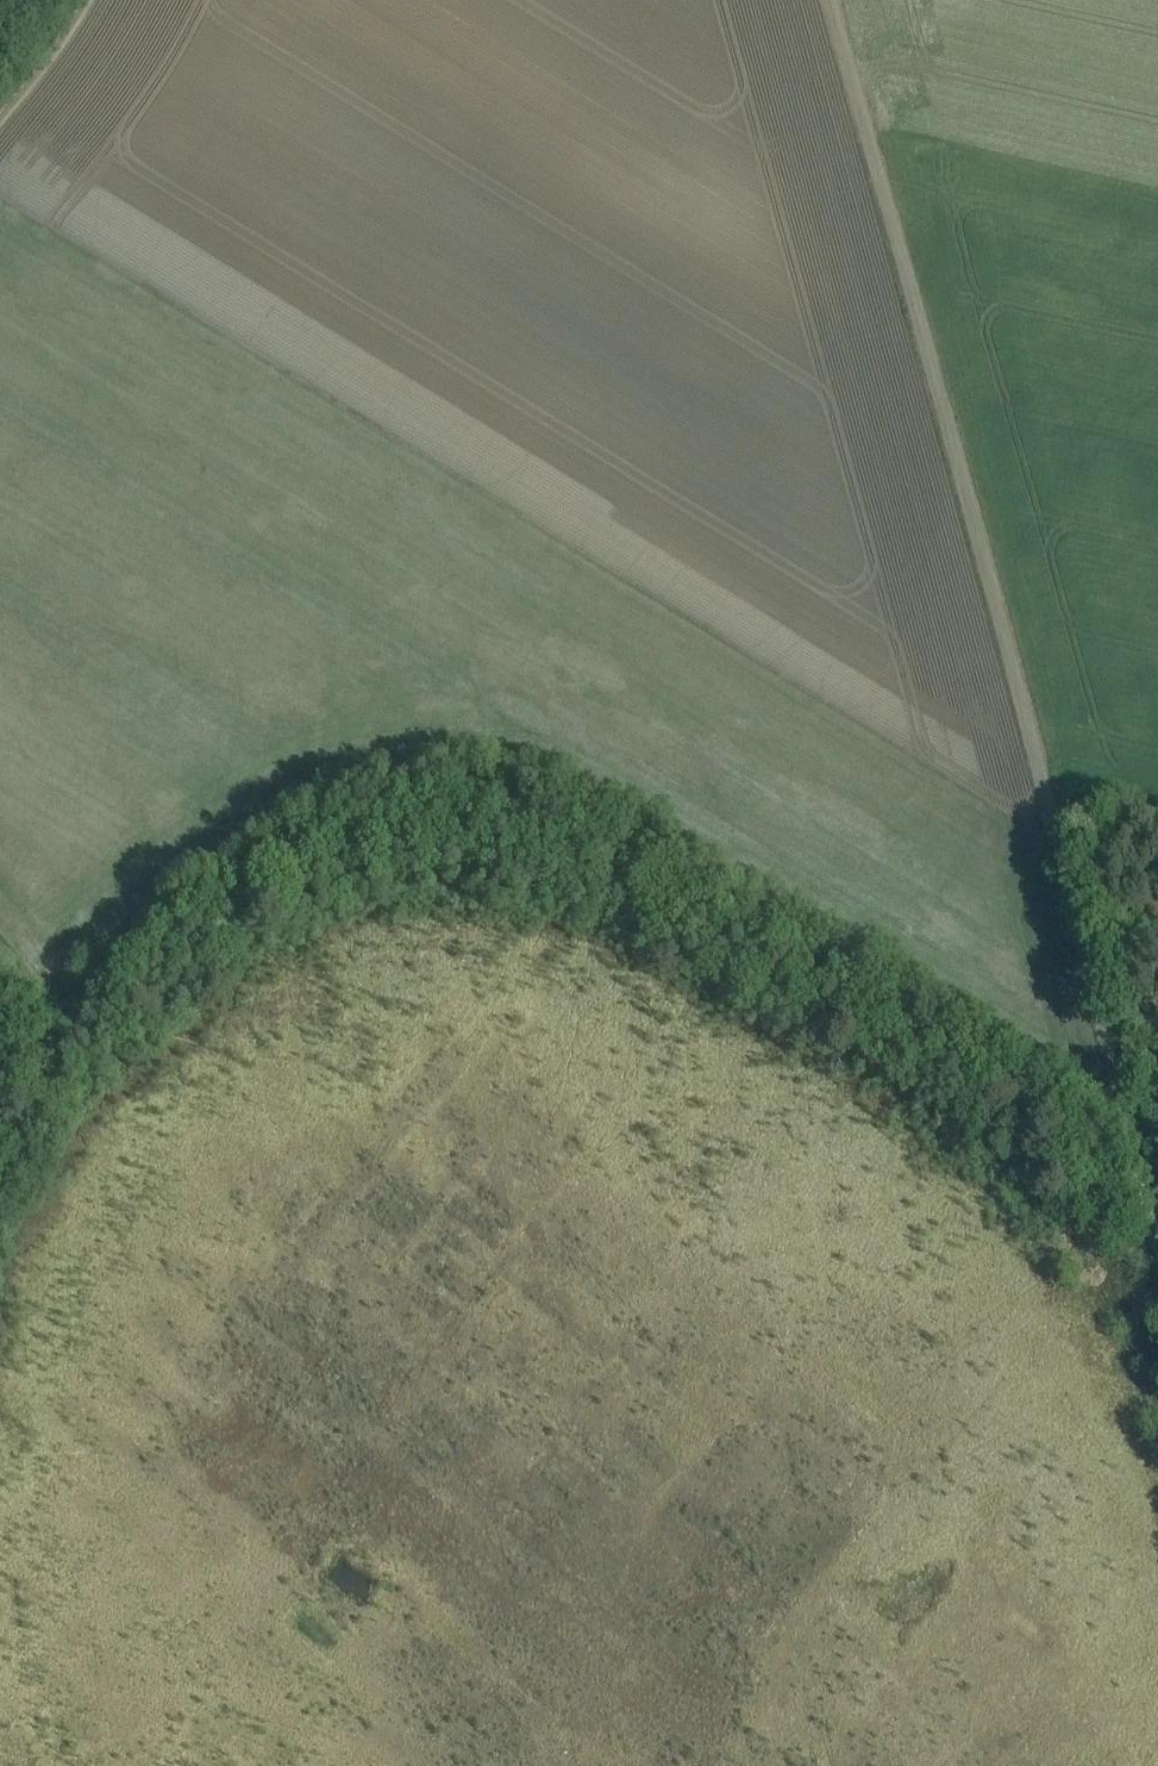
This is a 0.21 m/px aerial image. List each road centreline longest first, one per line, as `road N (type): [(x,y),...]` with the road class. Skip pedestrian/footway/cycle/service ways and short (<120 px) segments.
road 1 (track): [(832,0),(1157,1240)]
road 2 (track): [(0,120),(91,0)]

